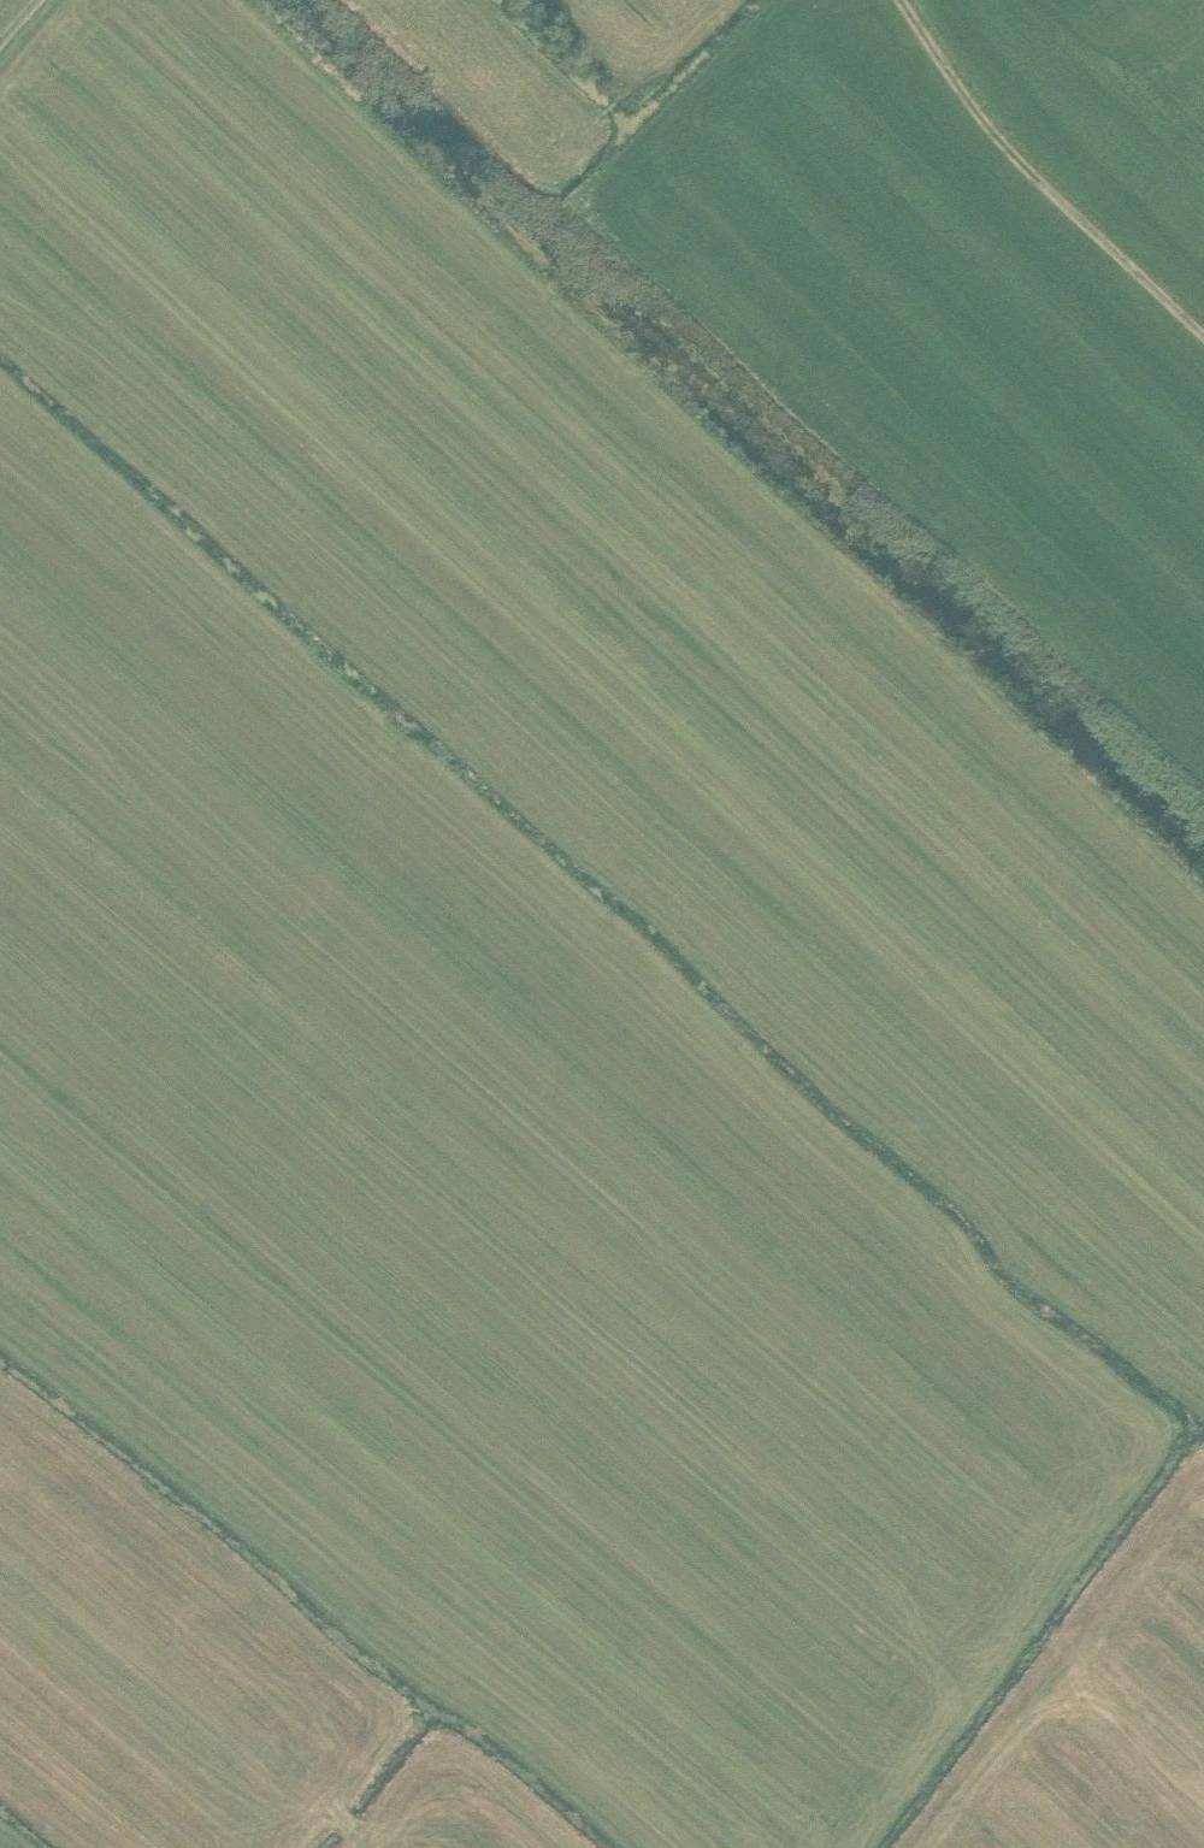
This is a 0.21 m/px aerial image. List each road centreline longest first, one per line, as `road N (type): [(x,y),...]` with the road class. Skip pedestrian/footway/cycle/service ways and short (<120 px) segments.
road 1 (track): [(902,0),(1013,155),(1203,339)]

